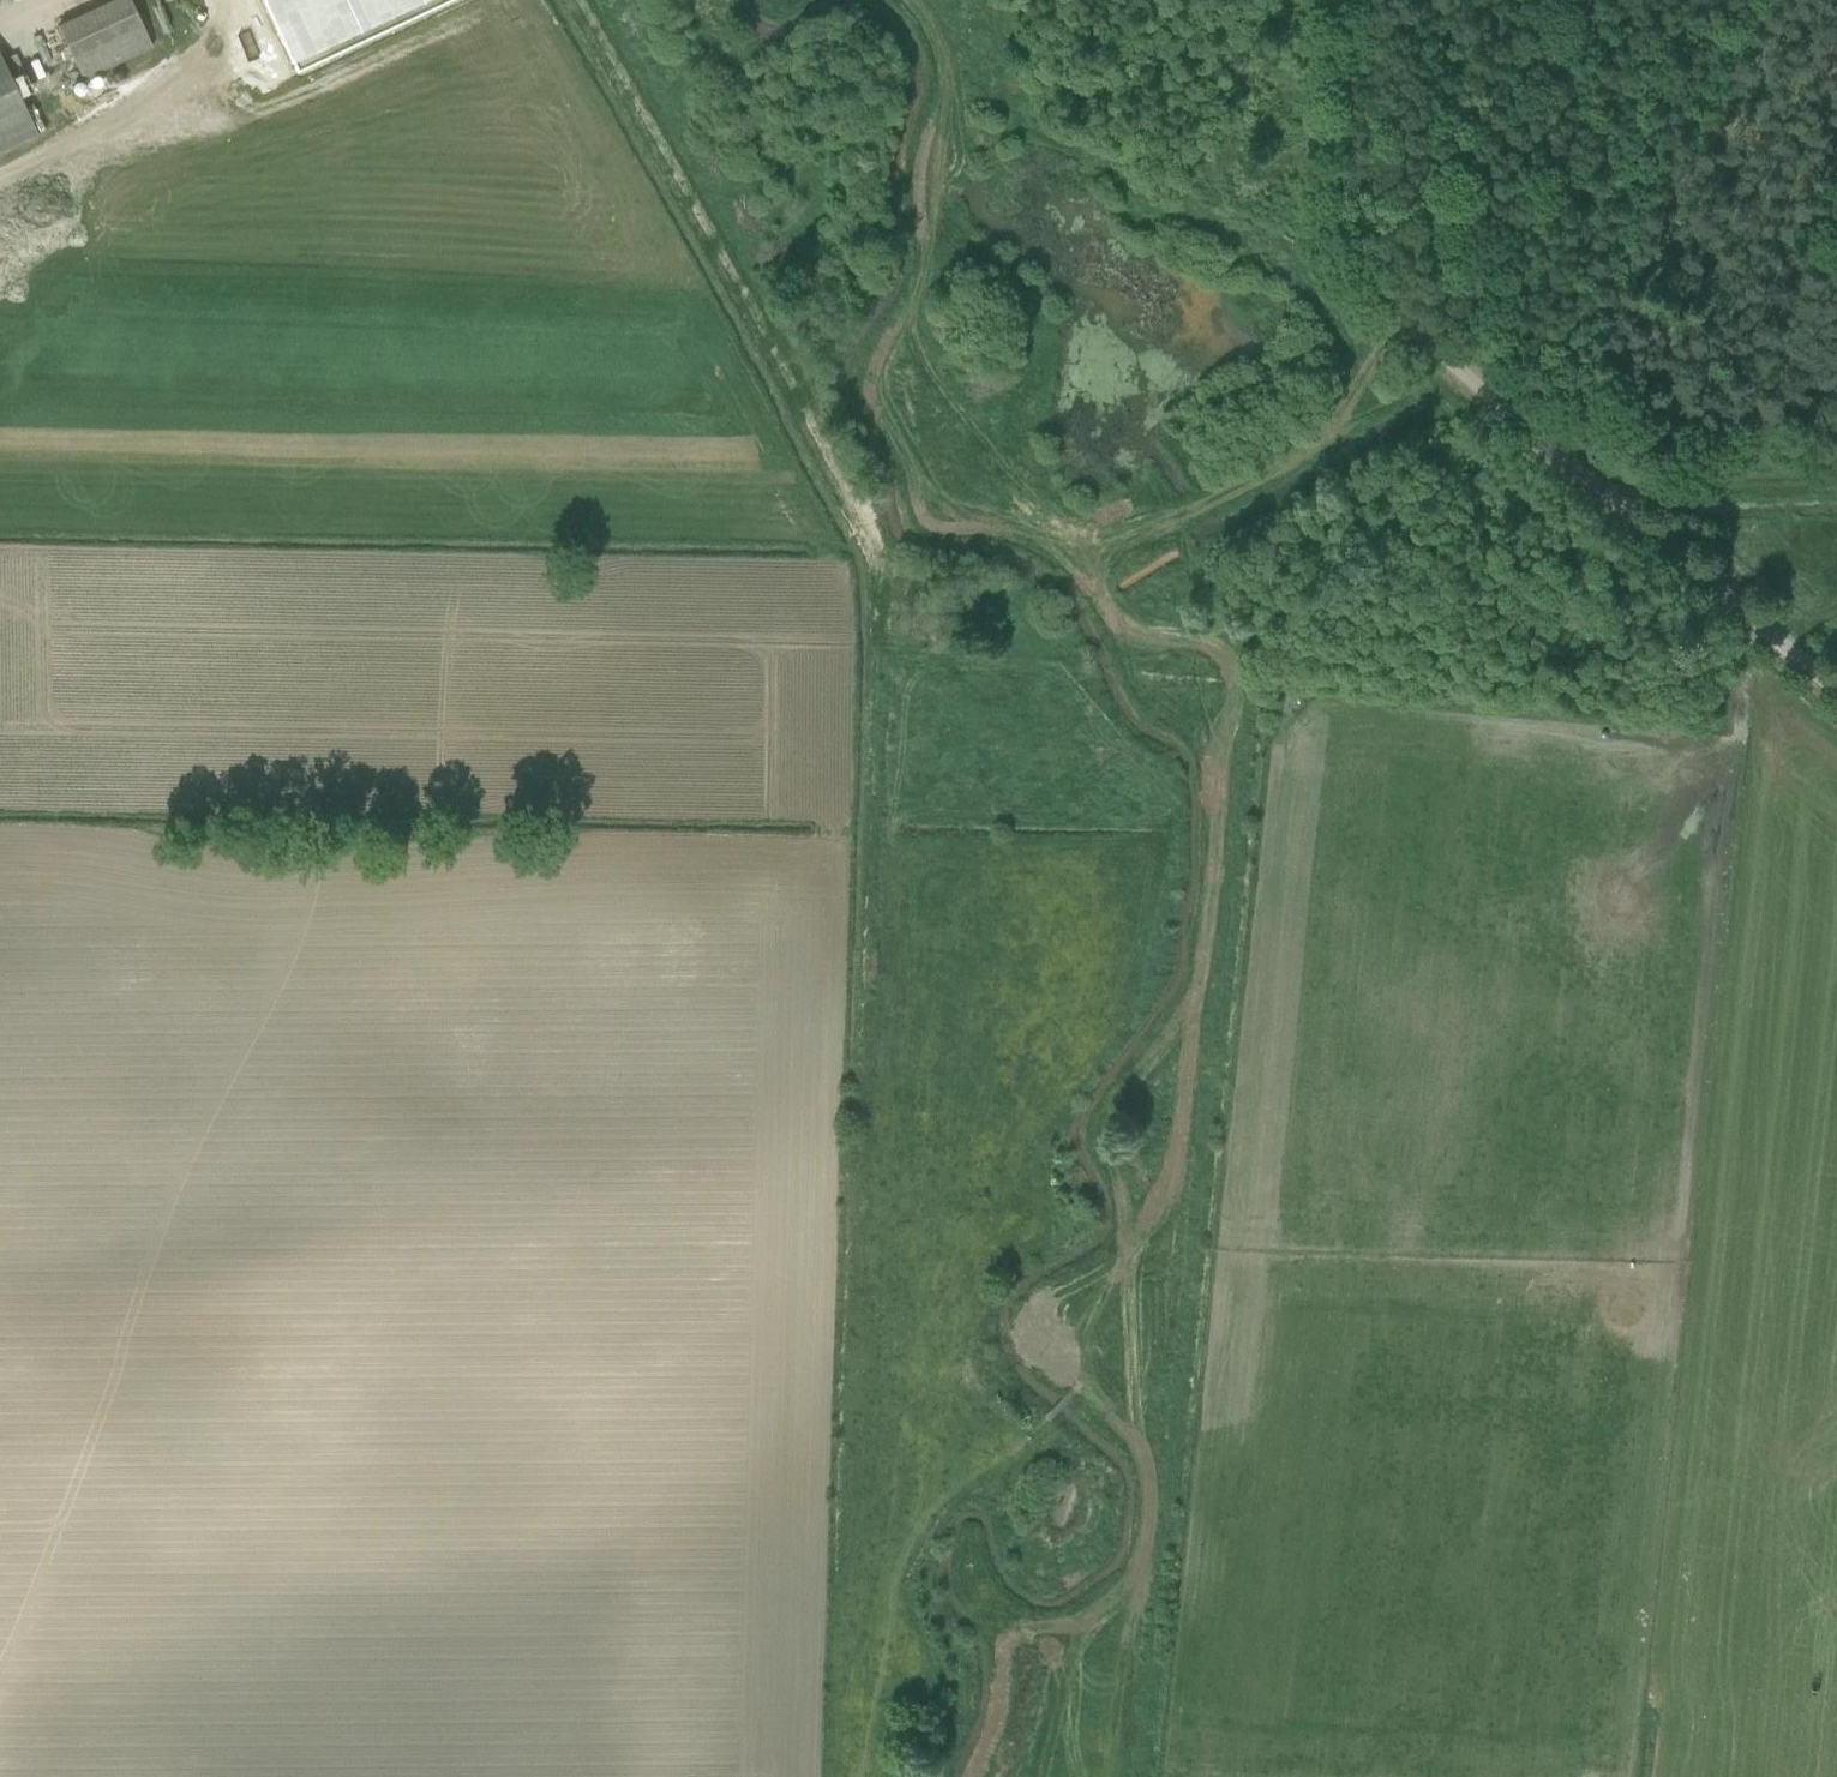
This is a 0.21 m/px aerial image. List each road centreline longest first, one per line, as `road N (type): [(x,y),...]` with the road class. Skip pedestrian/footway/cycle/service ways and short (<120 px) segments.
road 1 (unclassified): [(1836,692),(1408,325),(1362,210),(1351,127),(1353,0)]
road 2 (track): [(1211,750),(1215,792),(1200,993),(1129,1072),(1108,1114),(1102,1142),(1129,1199),(1082,1373),(1068,1398)]
road 3 (track): [(910,0),(944,53),(946,121),(907,325),(916,359),(1004,494),(1074,574)]
road 4 (track): [(1336,426),(1172,528)]
road 5 (track): [(1231,686),(1211,750),(1137,691)]
road 6 (track): [(1074,574),(1130,629),(1189,648)]
road 7 (track): [(1408,325),(1373,351),(1336,426)]

